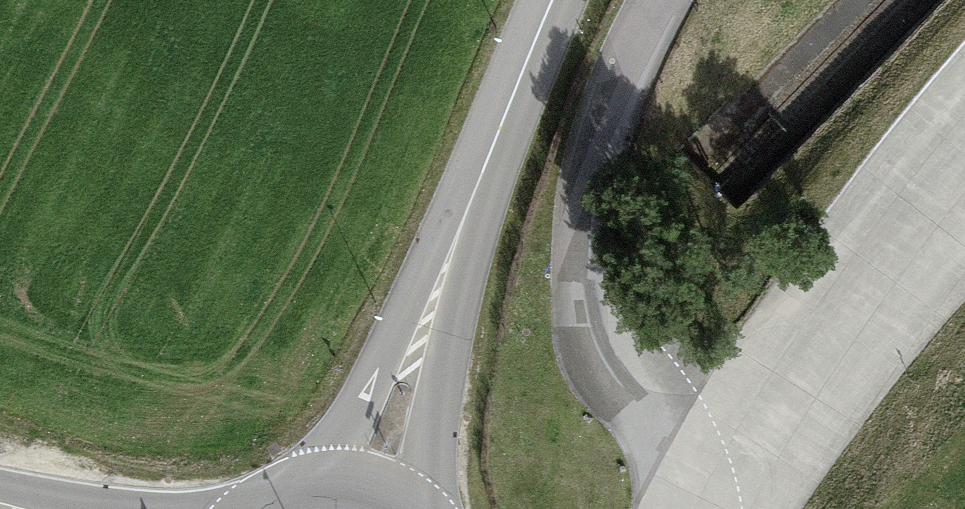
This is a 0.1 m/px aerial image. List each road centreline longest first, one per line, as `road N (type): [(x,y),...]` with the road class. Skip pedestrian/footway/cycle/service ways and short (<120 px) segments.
road 1 (secondary): [(567,0),(377,487)]
road 2 (unclassified): [(964,145),(919,192),(701,508)]
road 3 (secondary): [(377,487),(304,483),(252,508)]

